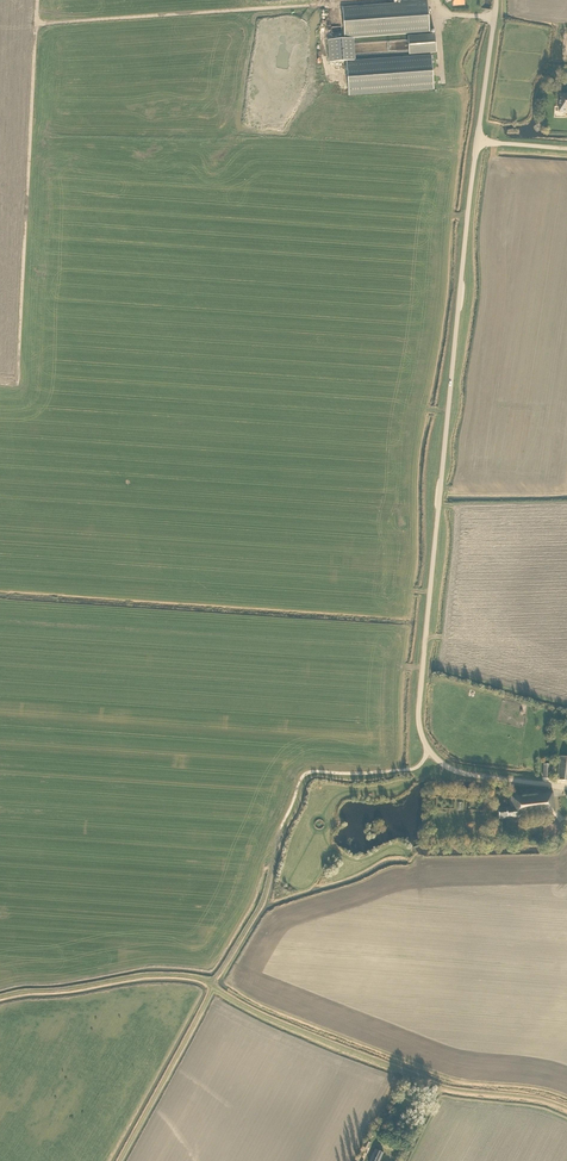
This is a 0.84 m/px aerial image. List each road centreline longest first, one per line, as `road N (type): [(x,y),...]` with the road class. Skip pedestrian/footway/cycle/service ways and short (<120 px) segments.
road 1 (tertiary): [(429,750),(419,702),(496,0)]
road 2 (track): [(0,999),(149,976),(214,984),(259,907),(281,833)]
road 3 (unclassified): [(429,750),(410,770),(306,774),(281,833)]
road 4 (tertiary): [(566,787),(464,773),(429,750)]

